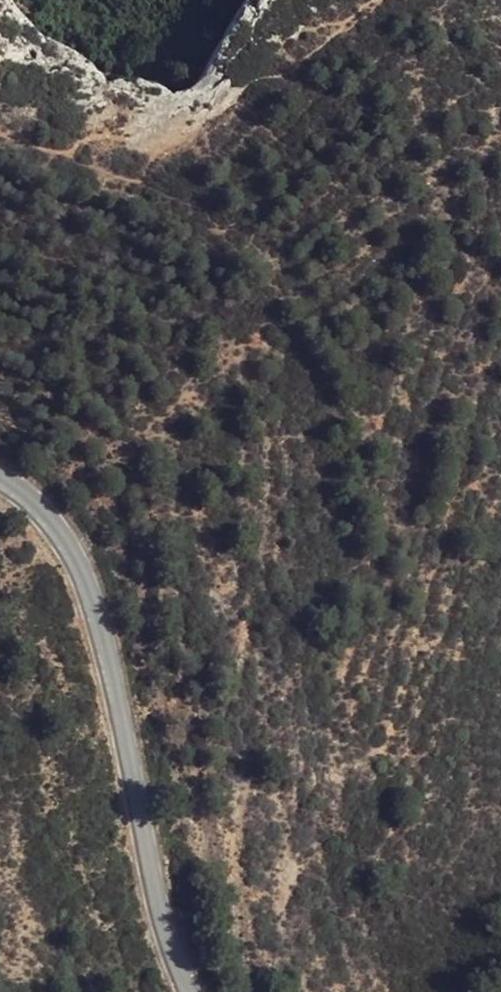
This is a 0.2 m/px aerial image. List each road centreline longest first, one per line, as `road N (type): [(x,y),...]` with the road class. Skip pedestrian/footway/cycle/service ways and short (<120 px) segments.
road 1 (tertiary): [(0,479),(53,524),(88,592),(157,907),(187,991)]

